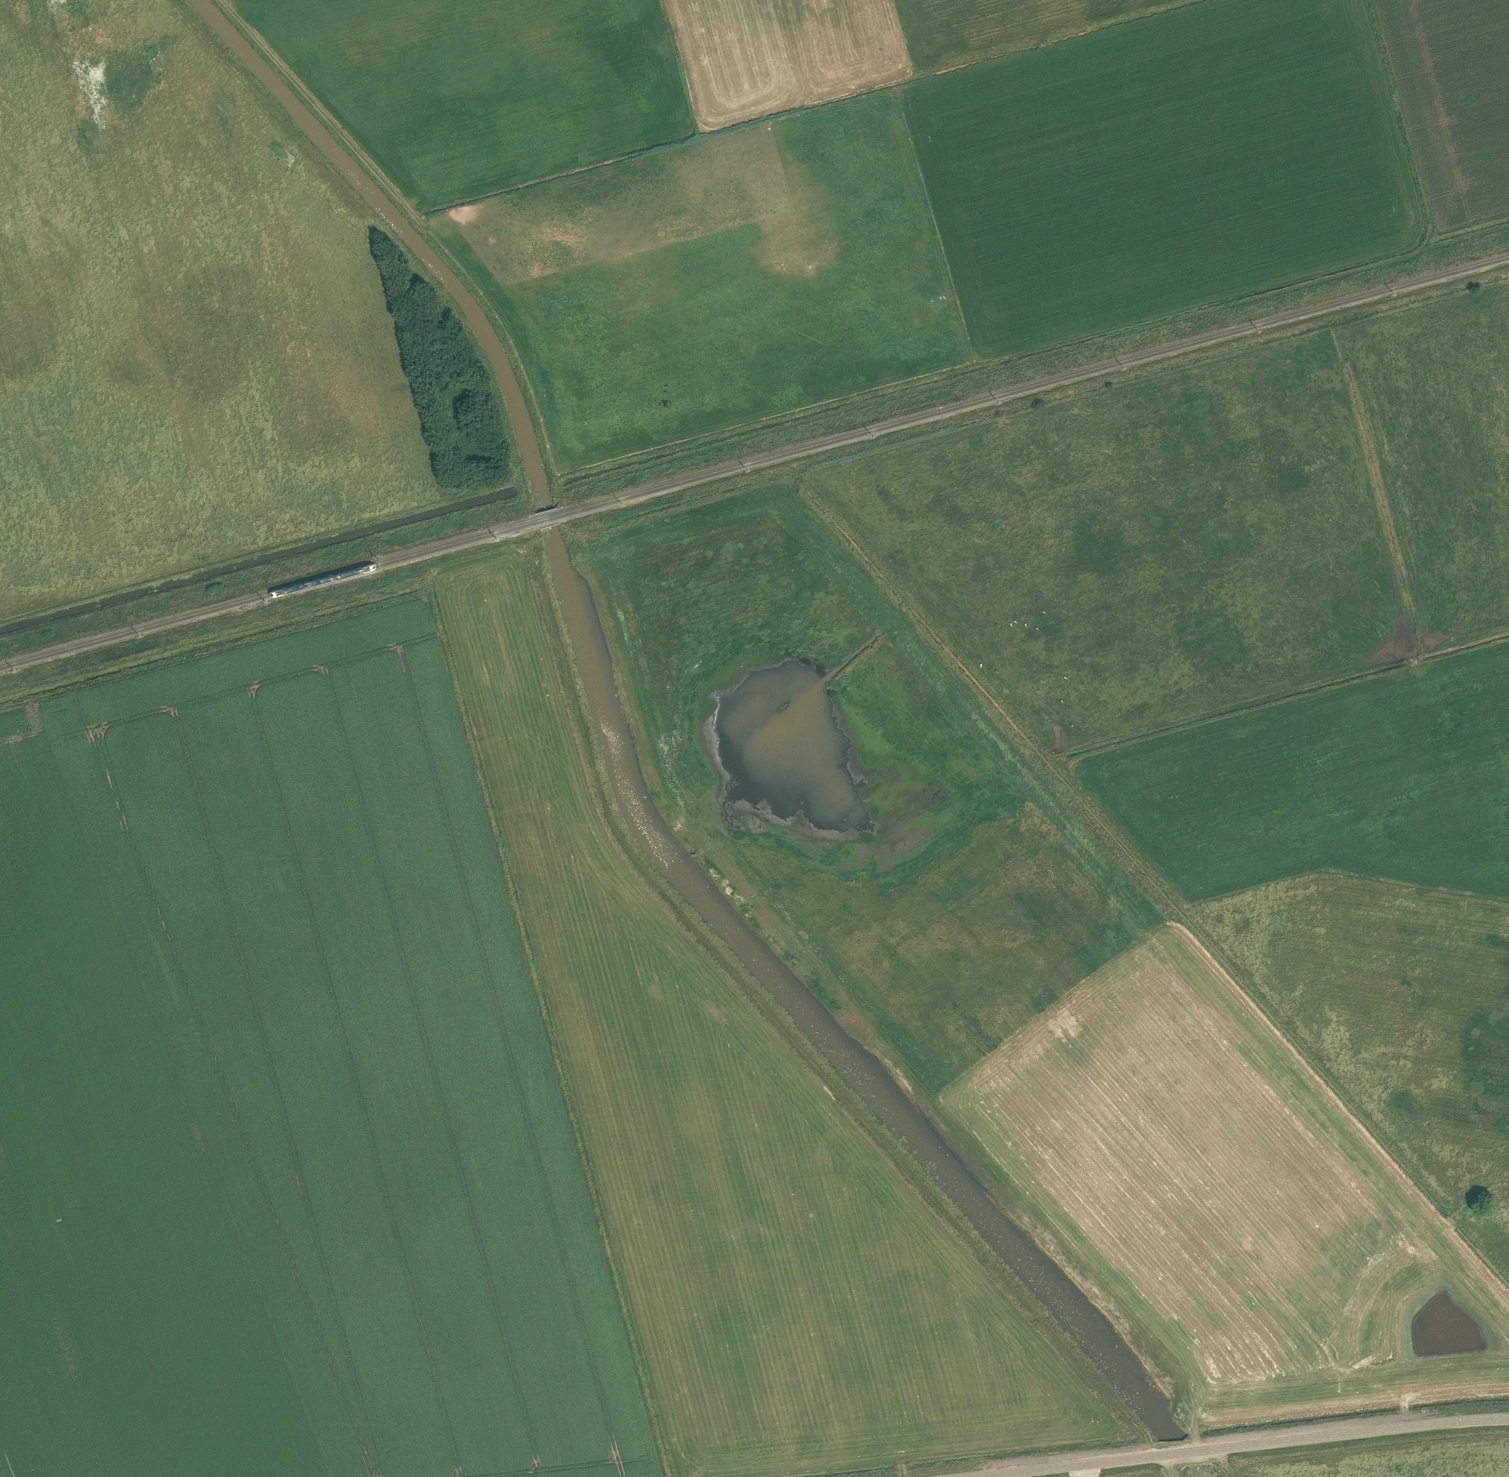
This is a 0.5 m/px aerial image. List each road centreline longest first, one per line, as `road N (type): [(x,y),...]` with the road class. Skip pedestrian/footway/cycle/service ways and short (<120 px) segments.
road 1 (tertiary): [(1508,1419),(1214,1449)]
road 2 (tertiary): [(987,1476),(1214,1449)]

